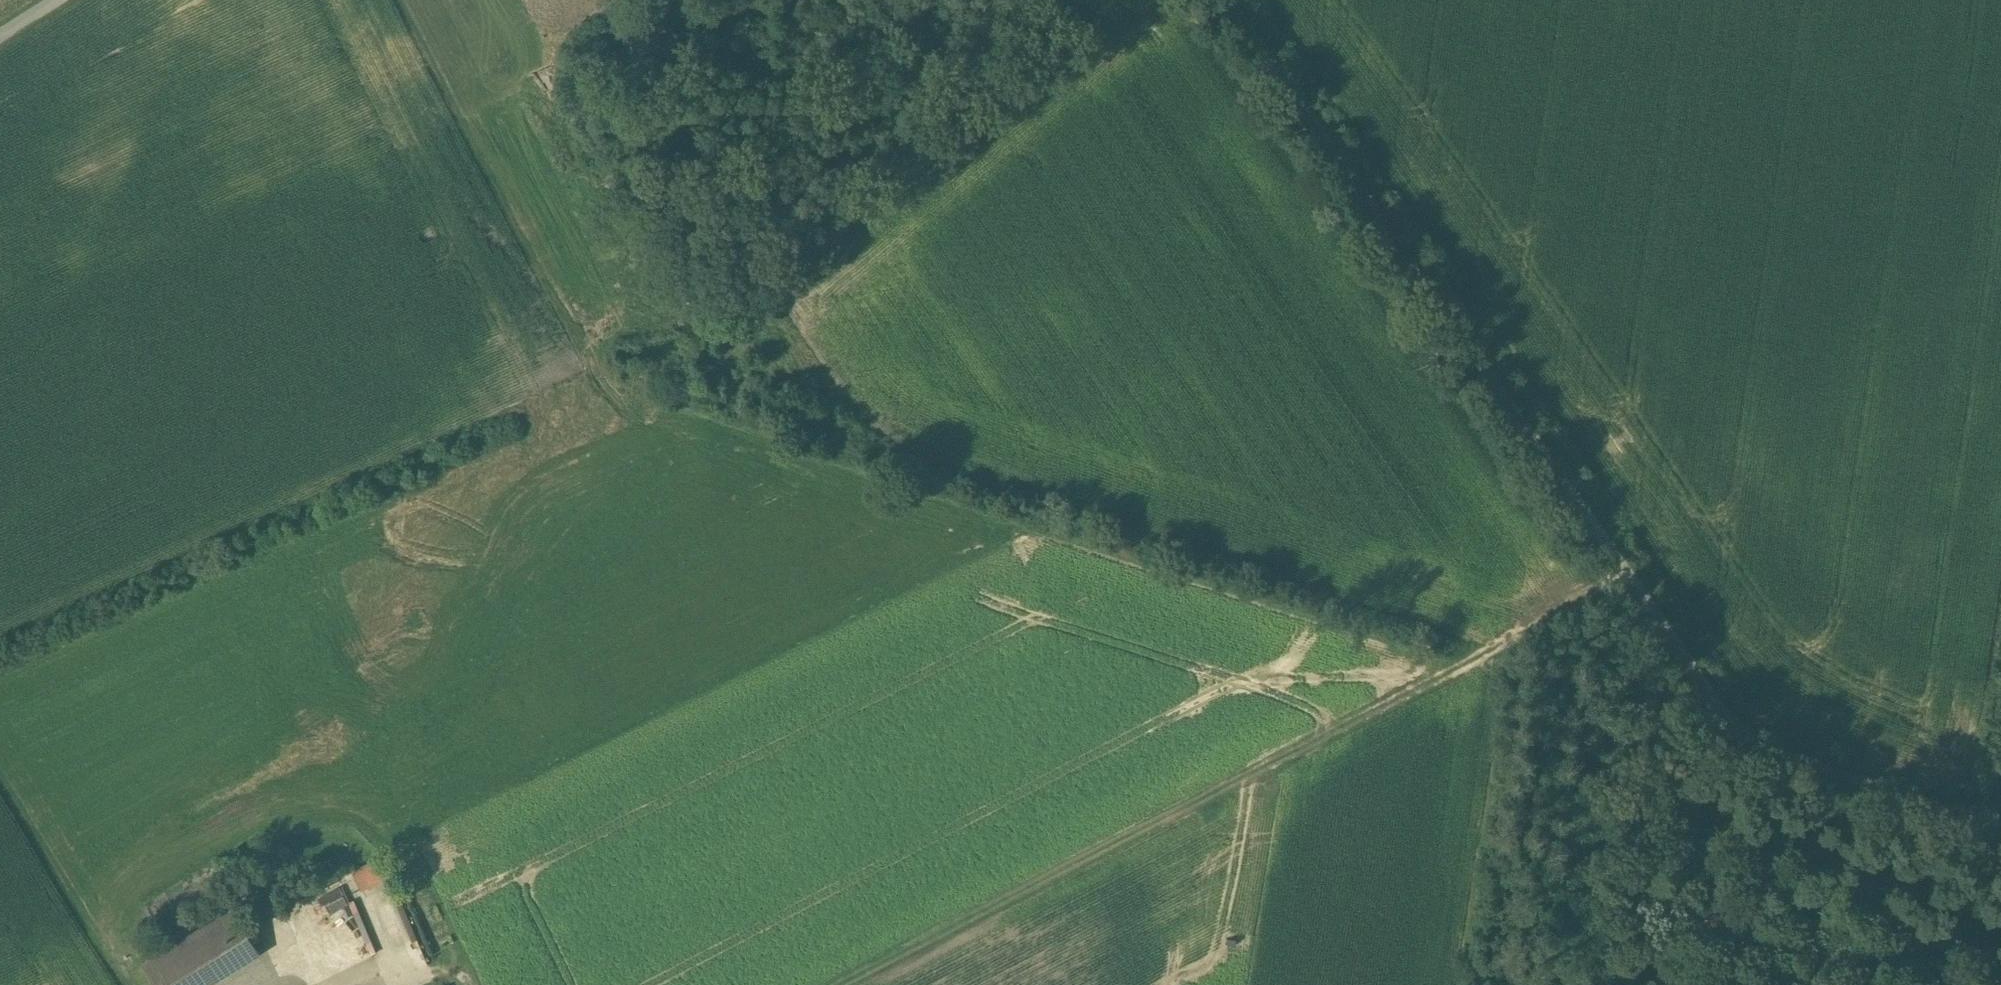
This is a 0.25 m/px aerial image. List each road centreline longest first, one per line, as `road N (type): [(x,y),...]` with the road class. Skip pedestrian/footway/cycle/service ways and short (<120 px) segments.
road 1 (unclassified): [(1233,0),(1752,733),(2000,817)]
road 2 (track): [(1641,576),(834,984)]

